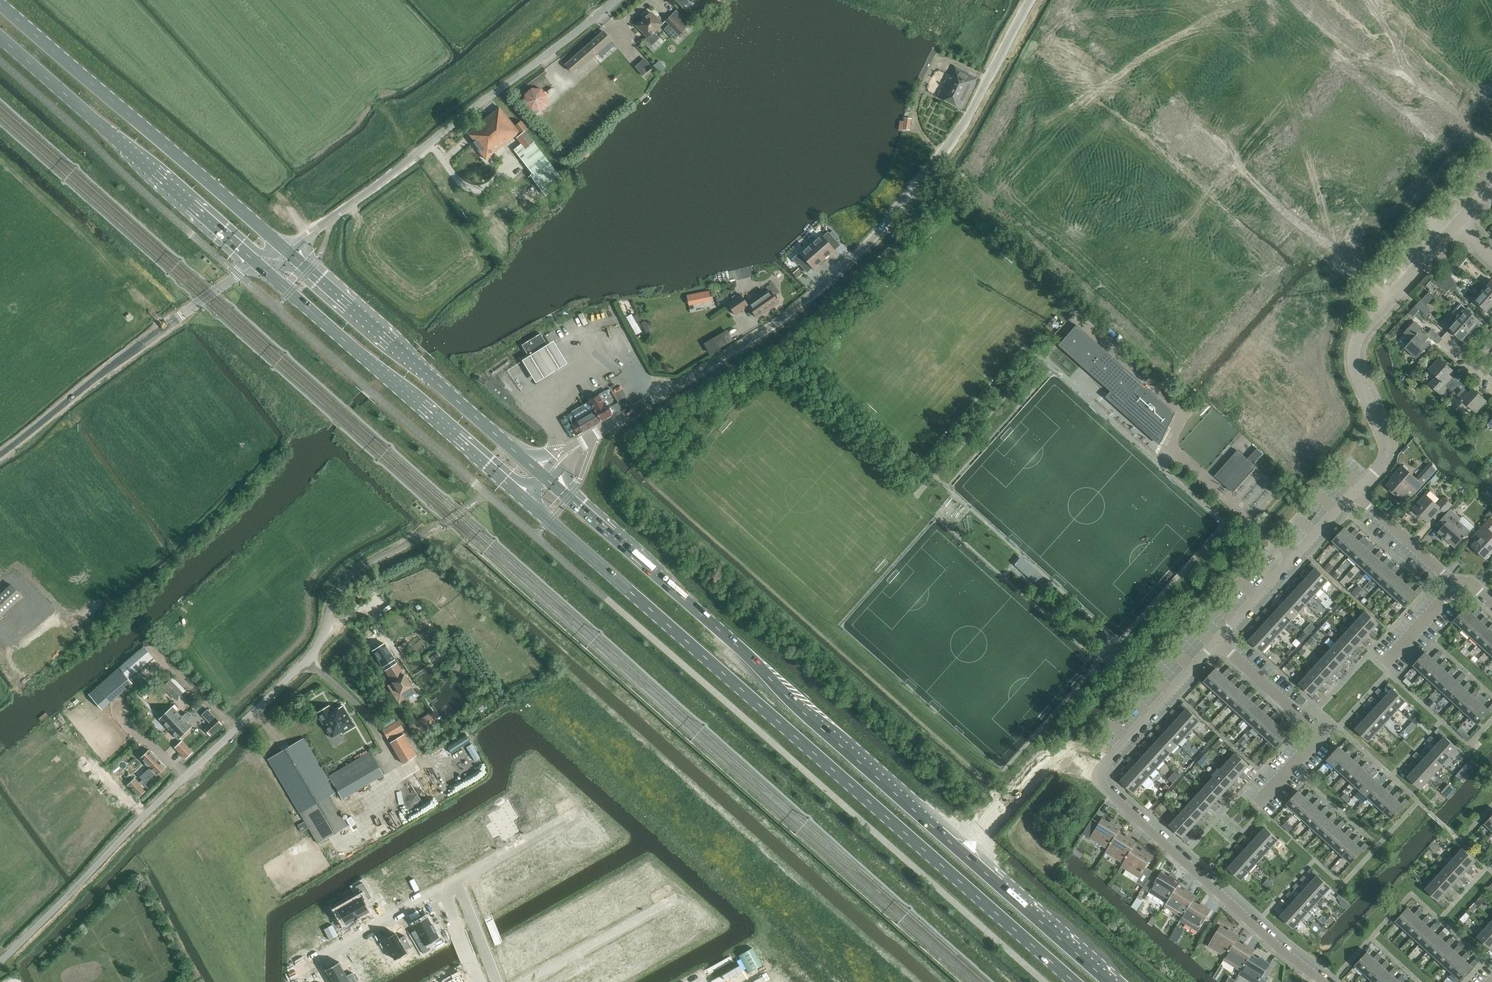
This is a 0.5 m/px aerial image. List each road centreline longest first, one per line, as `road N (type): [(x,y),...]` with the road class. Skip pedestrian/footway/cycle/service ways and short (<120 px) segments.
road 1 (primary): [(1111,981),(550,482)]
road 2 (primary): [(527,499),(1075,981)]
road 3 (unclassified): [(578,446),(765,330),(848,262),(958,132),(1029,0)]
road 4 (unclassified): [(436,528),(346,581),(306,660),(0,963)]
road 5 (residential): [(1323,981),(1101,782),(1104,762),(1221,640)]
road 6 (unclassified): [(283,248),(616,0)]
road 7 (primary): [(283,248),(0,2)]
road 8 (primary): [(258,263),(527,499)]
road 9 (primary): [(0,36),(258,263)]
road 10 (primary): [(540,474),(283,248)]
road 11 (residential): [(1354,493),(1389,443),(1361,368),(1364,323),(1459,225)]
road 12 (unclassified): [(0,456),(258,263)]
road 13 (track): [(0,161),(99,249),(164,329)]
road 14 (residential): [(1254,804),(1315,740),(1306,721),(1221,640)]
road 15 (residential): [(1221,640),(1354,493)]
road 16 (residential): [(294,979),(448,893)]
road 17 (residential): [(679,900),(528,981)]
road 18 (residential): [(448,893),(596,810)]
road 19 (residential): [(1460,586),(1354,493)]

